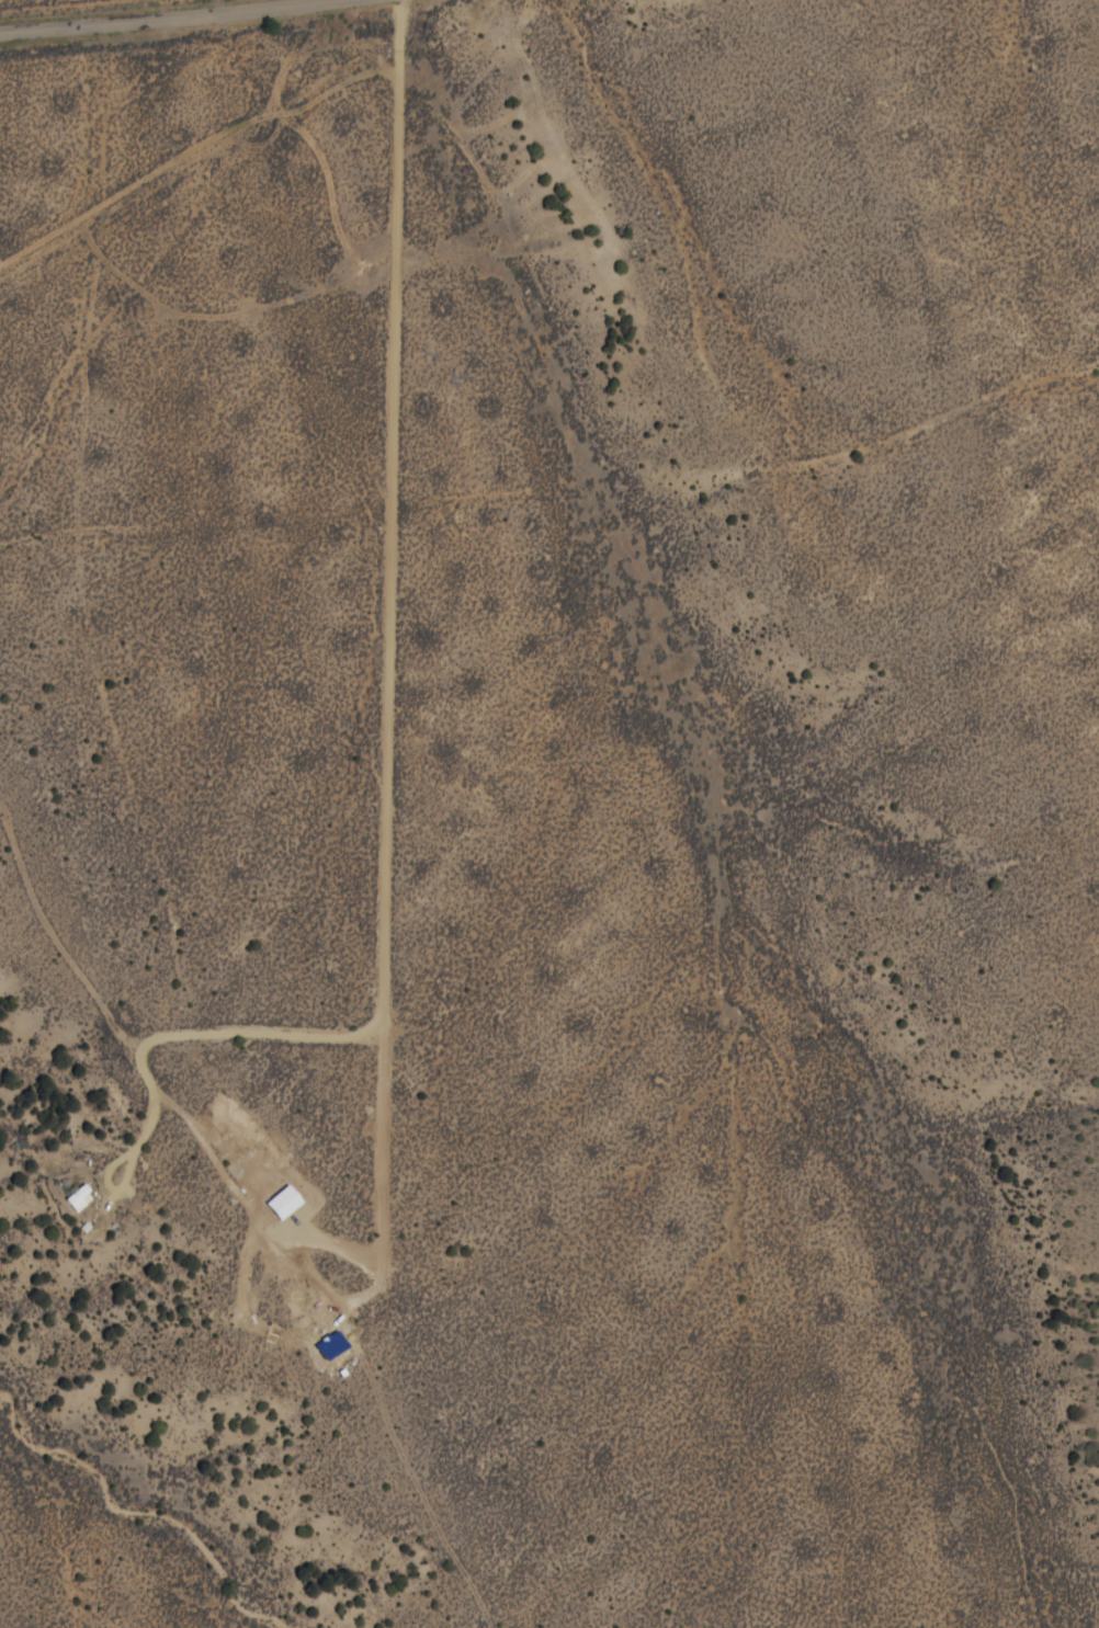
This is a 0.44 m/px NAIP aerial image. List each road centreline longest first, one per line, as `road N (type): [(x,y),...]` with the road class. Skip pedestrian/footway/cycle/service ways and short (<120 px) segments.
road 1 (tertiary): [(0,25),(259,0)]

